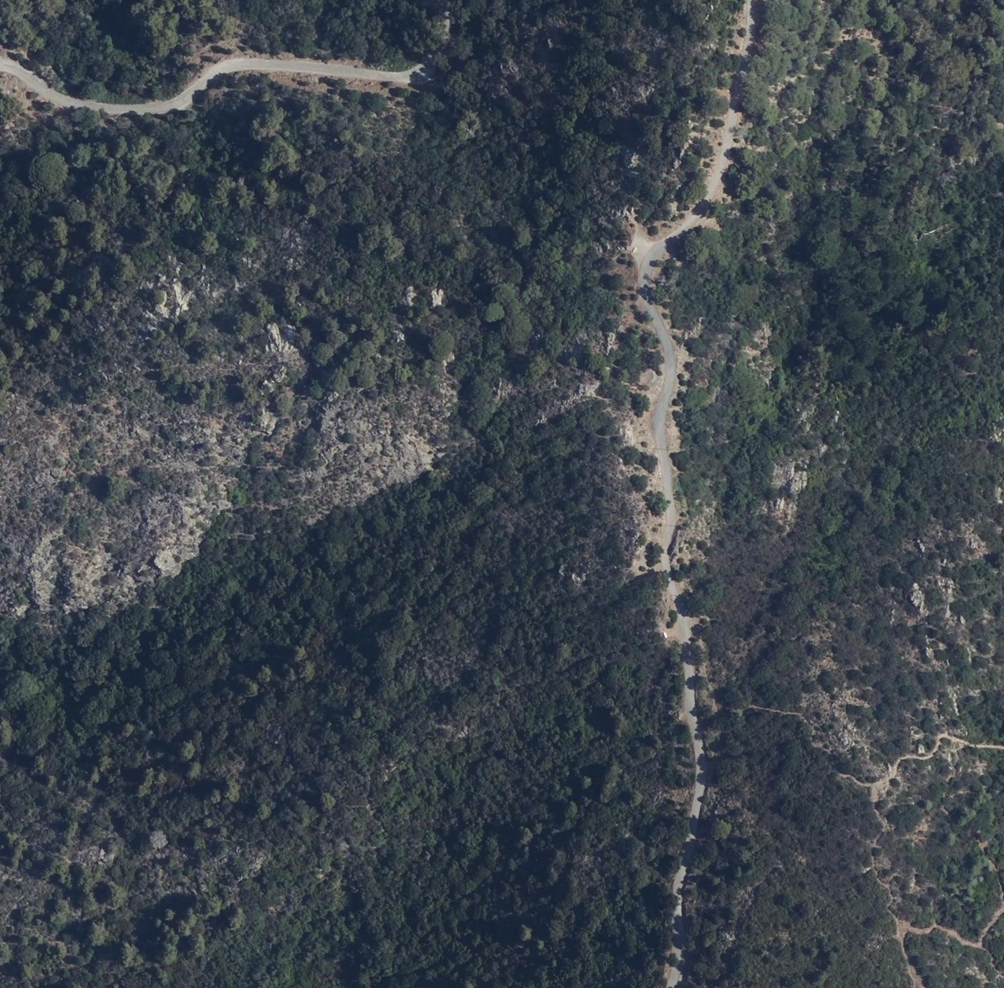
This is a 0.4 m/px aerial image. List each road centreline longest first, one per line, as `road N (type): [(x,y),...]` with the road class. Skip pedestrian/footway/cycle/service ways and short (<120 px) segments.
road 1 (unclassified): [(752,0),(749,46),(706,205),(648,261),(644,284),(673,368),(659,422),(671,500),(665,548),(702,751),(671,987)]
road 2 (tertiary): [(0,66),(64,94),(118,106),(159,104),(271,63),(397,76),(437,54),(442,0)]

